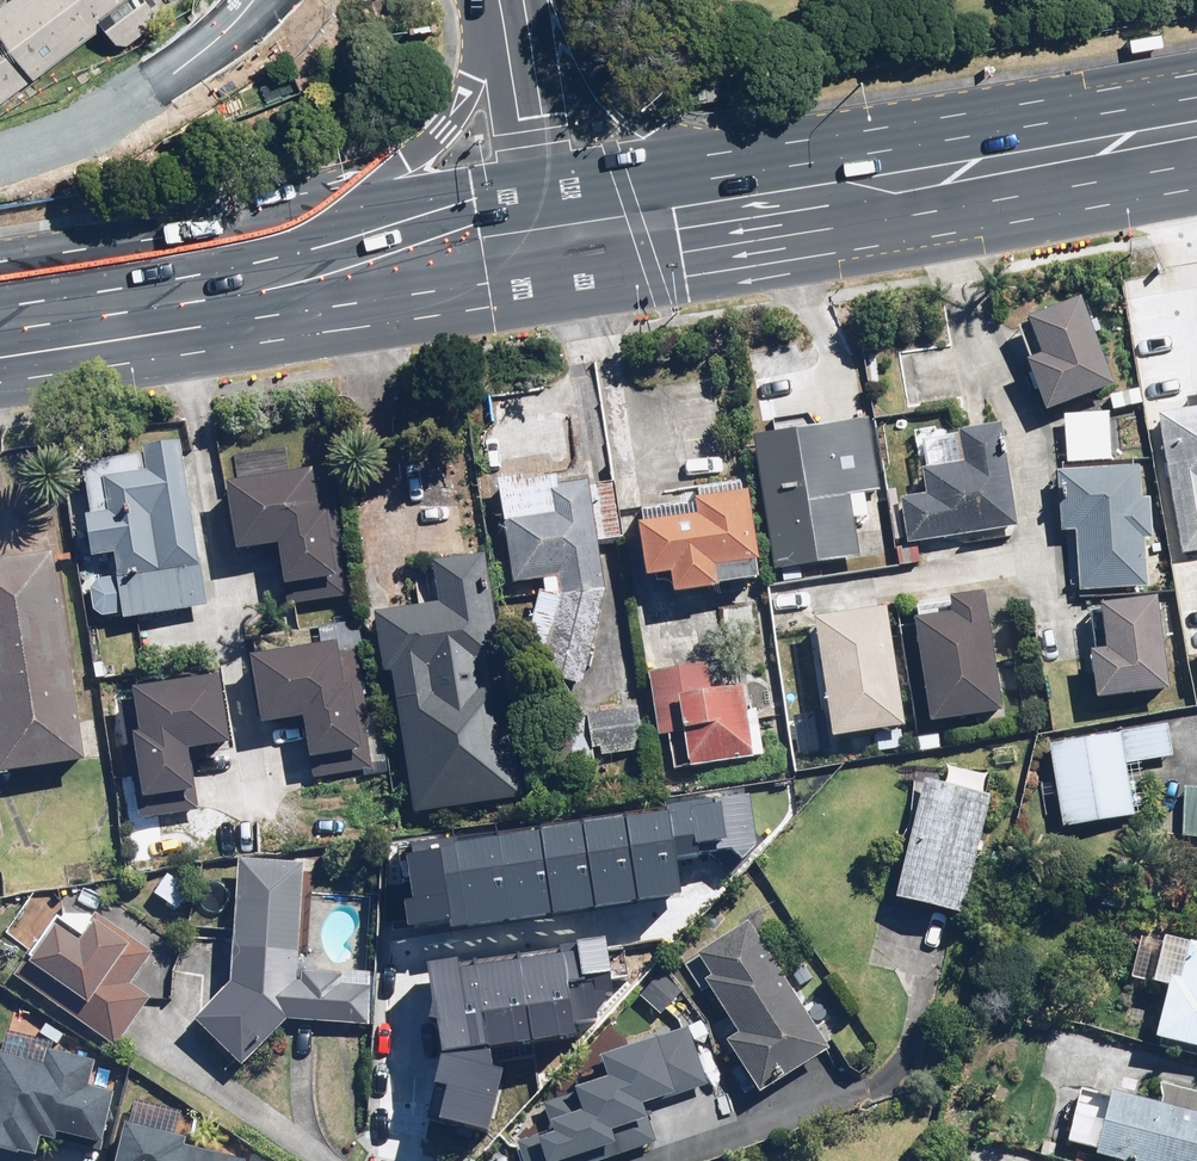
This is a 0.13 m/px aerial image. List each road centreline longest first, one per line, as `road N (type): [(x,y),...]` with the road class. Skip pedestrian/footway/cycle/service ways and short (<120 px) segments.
road 1 (primary): [(1196,165),(0,366)]
road 2 (primary): [(755,145),(1196,69)]
road 3 (primary): [(318,221),(755,145)]
road 4 (primary): [(0,275),(318,221)]
road 5 (primary): [(318,221),(421,154),(478,79),(519,0)]
road 6 (primary): [(533,0),(640,117),(693,139),(755,145)]

